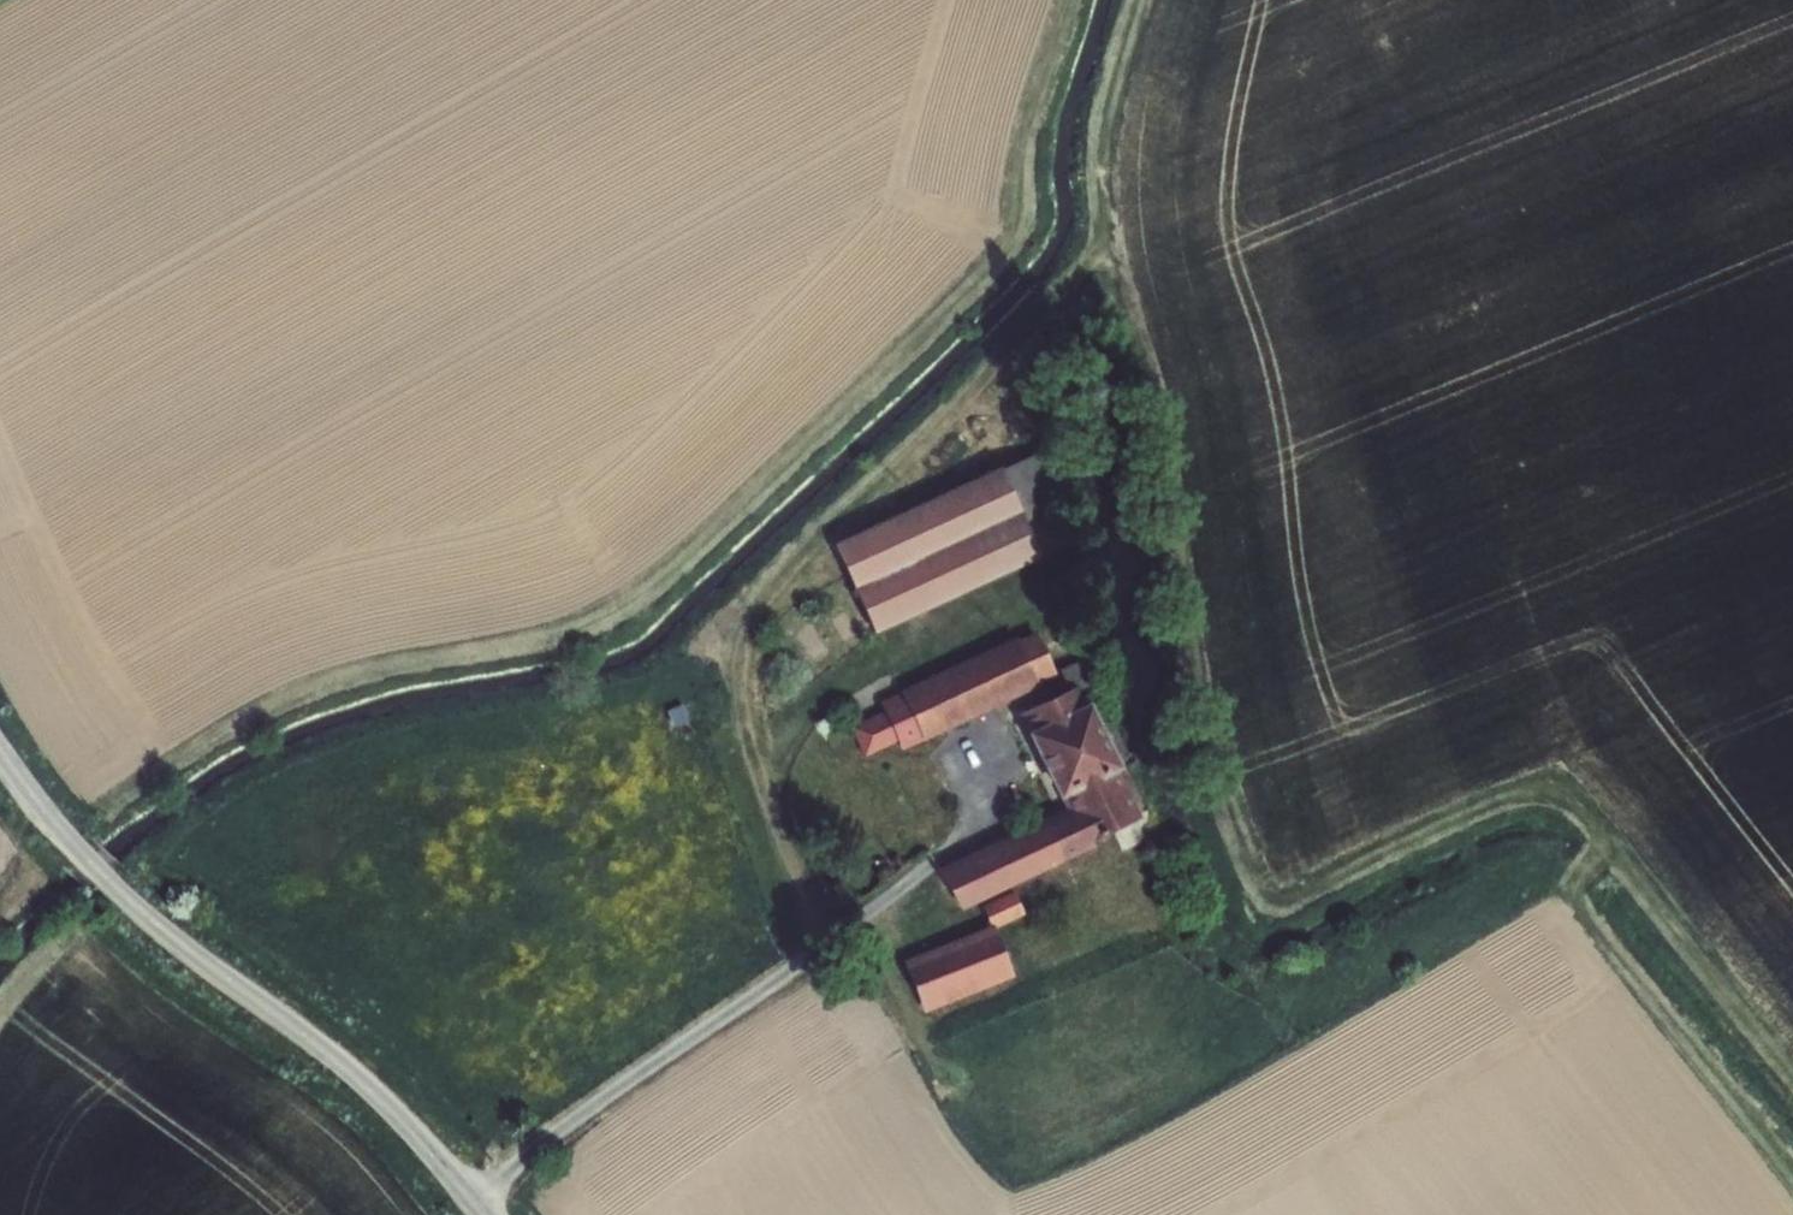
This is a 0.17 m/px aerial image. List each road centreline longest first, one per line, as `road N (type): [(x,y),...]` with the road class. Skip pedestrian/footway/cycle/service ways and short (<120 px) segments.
road 1 (unclassified): [(0,752),(119,893),(343,1067),(478,1214)]

